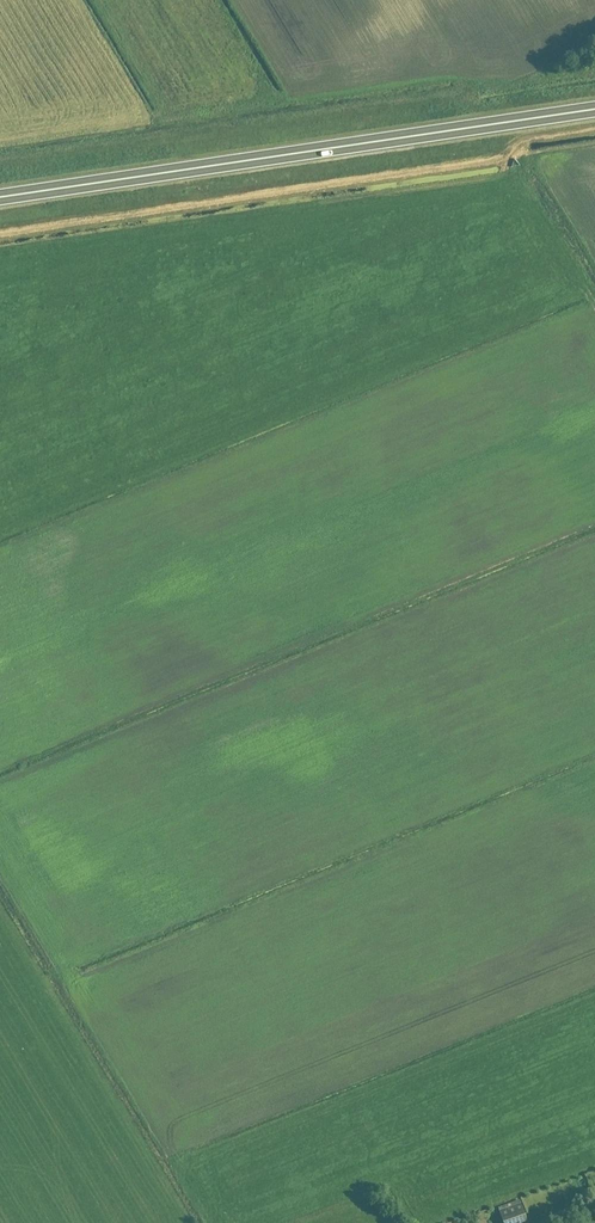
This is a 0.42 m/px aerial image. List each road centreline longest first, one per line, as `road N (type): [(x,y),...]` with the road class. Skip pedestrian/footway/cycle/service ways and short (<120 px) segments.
road 1 (trunk): [(0,199),(594,110)]

